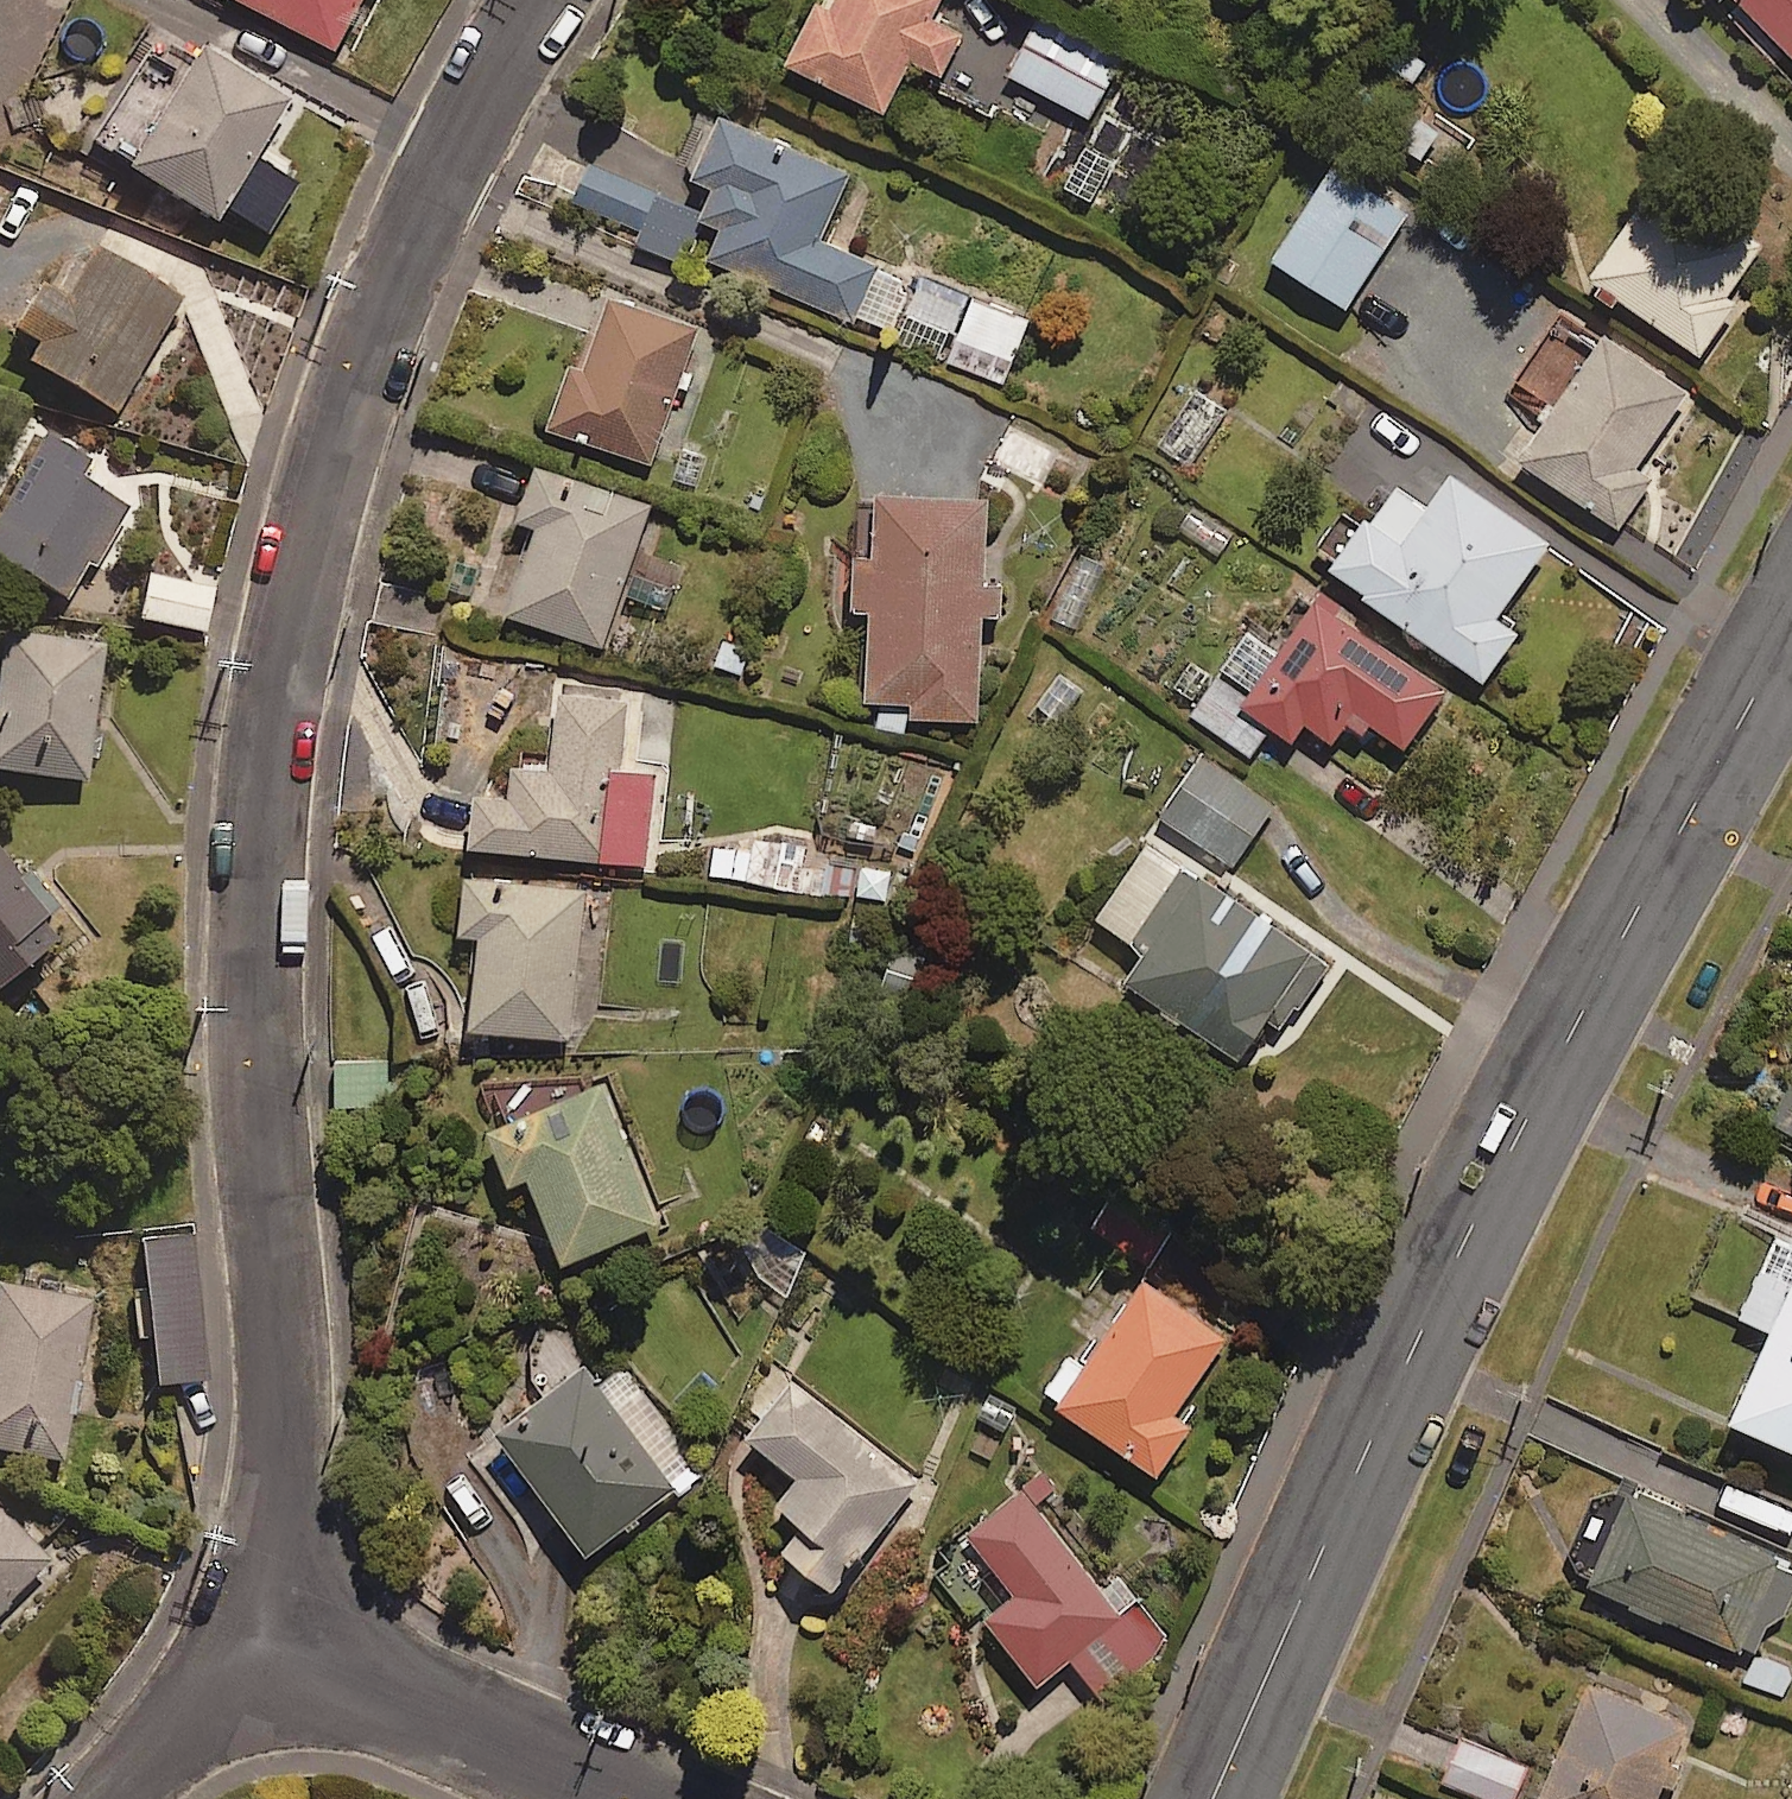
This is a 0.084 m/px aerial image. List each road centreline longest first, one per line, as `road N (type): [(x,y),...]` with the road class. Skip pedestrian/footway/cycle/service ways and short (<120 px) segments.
road 1 (residential): [(511,0),(415,157),(328,372),(266,626),(232,943),(284,1503),(264,1645)]
road 2 (tertiary): [(1791,624),(1547,1068),(1392,1384),(1208,1798)]
road 3 (residential): [(622,1798),(264,1645)]
road 4 (residential): [(264,1645),(156,1695),(56,1798)]

